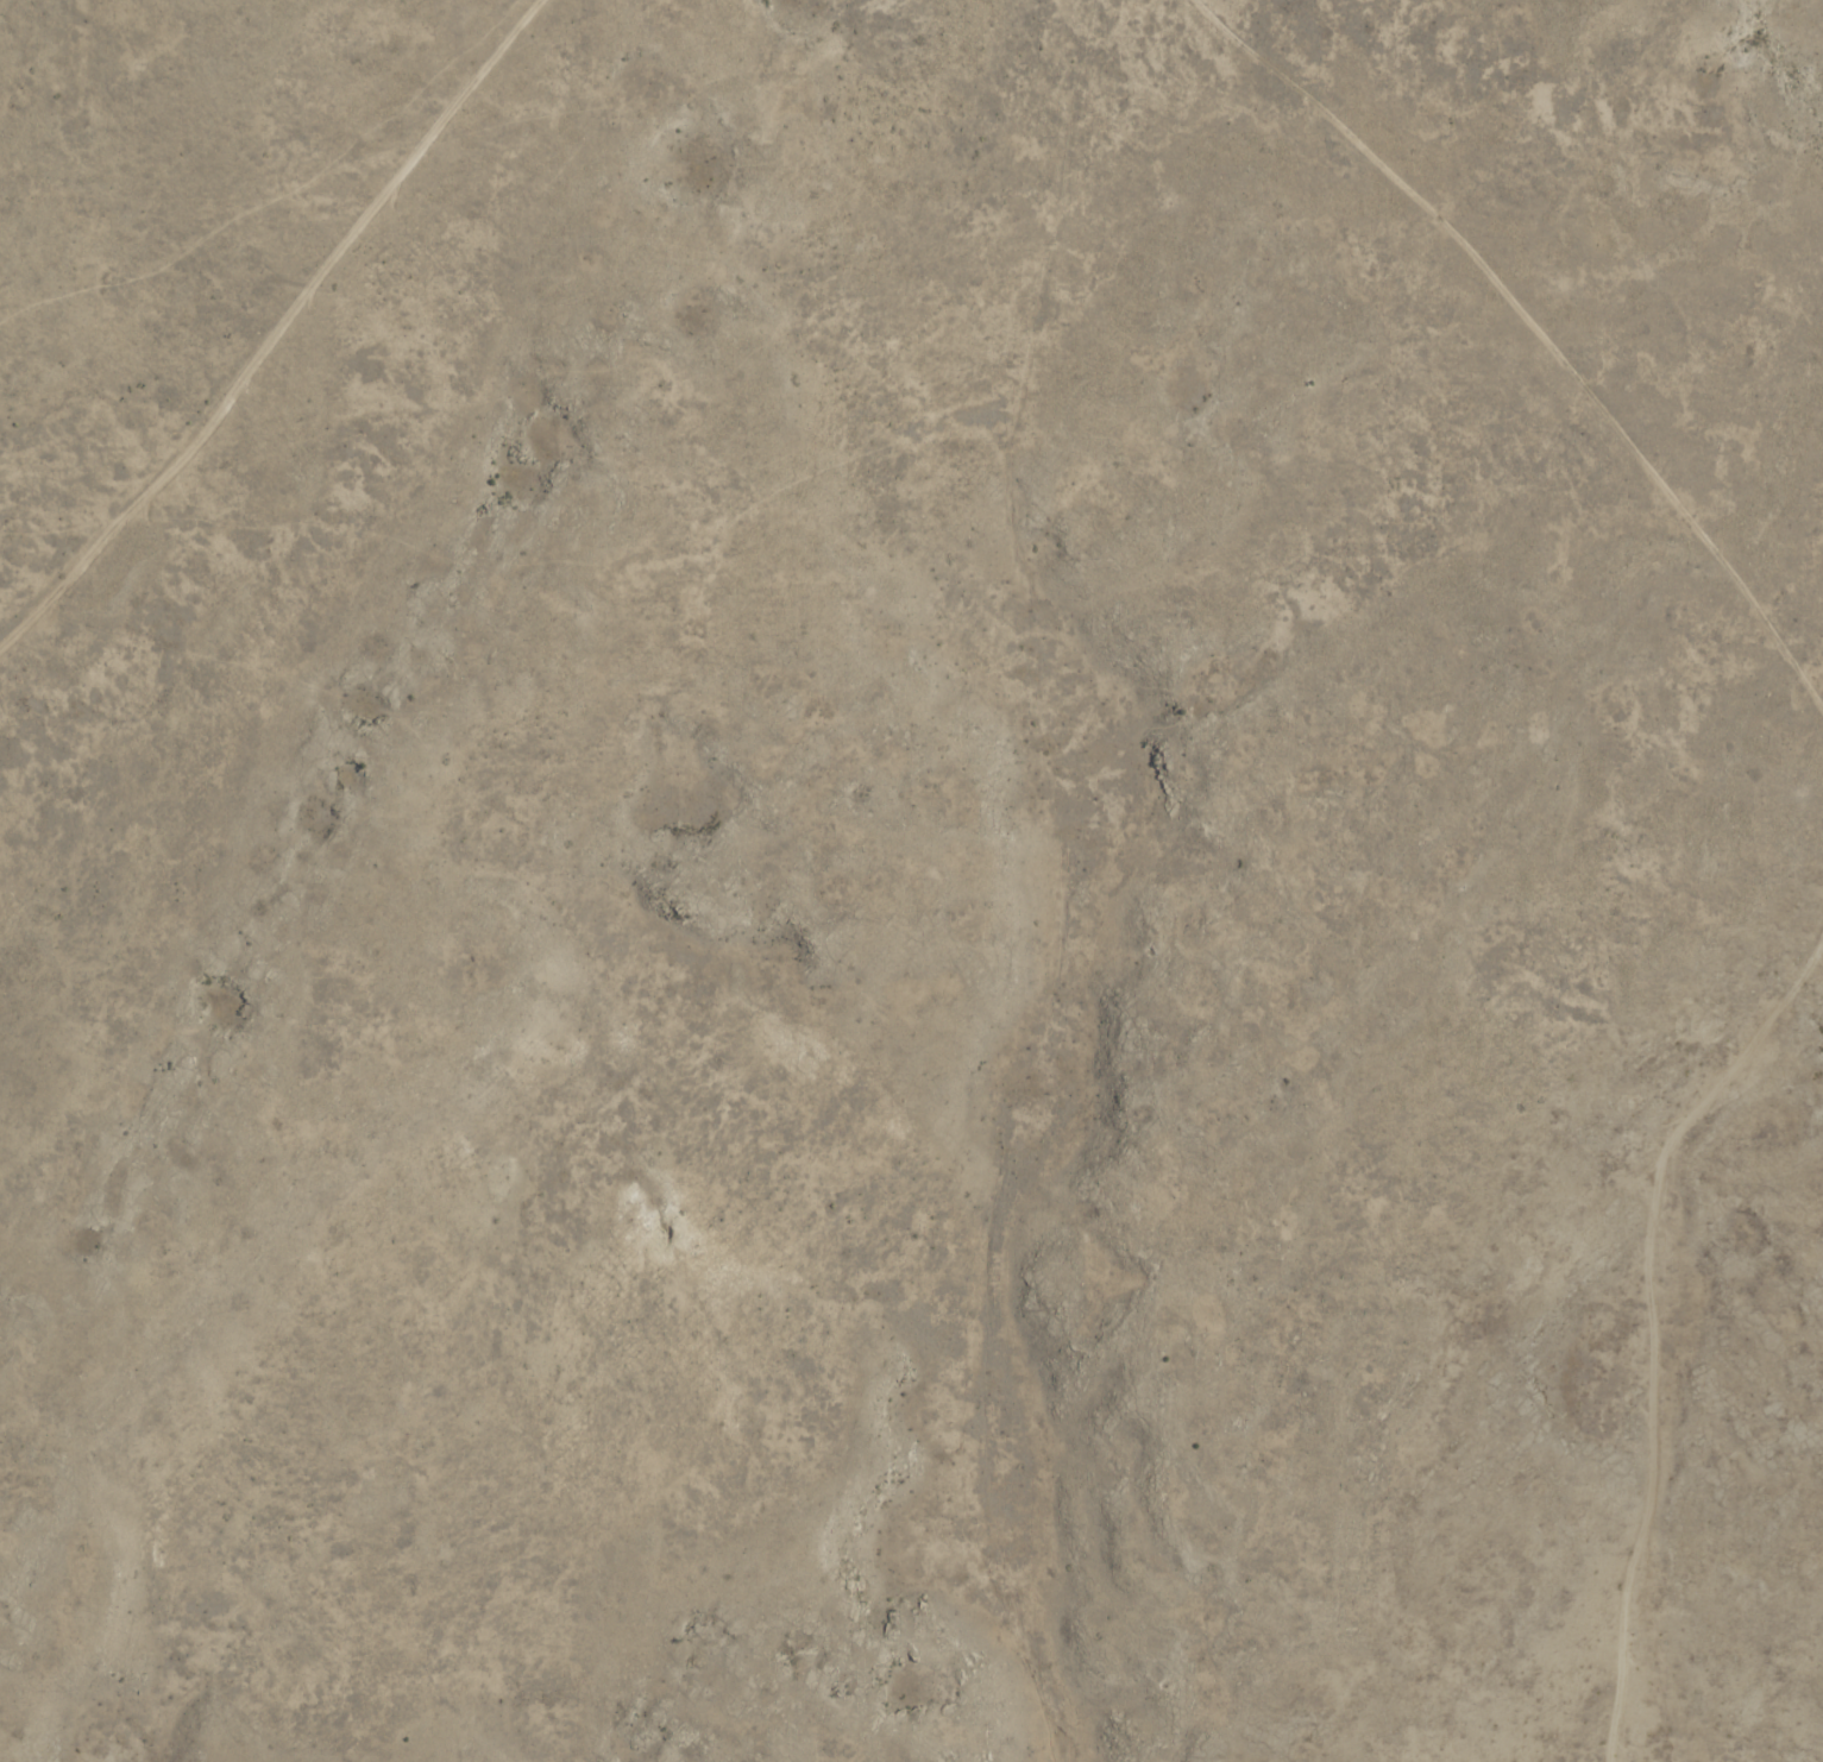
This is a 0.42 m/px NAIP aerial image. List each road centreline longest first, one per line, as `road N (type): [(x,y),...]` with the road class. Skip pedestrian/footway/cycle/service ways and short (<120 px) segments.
road 1 (track): [(549,0),(95,569),(0,652)]

